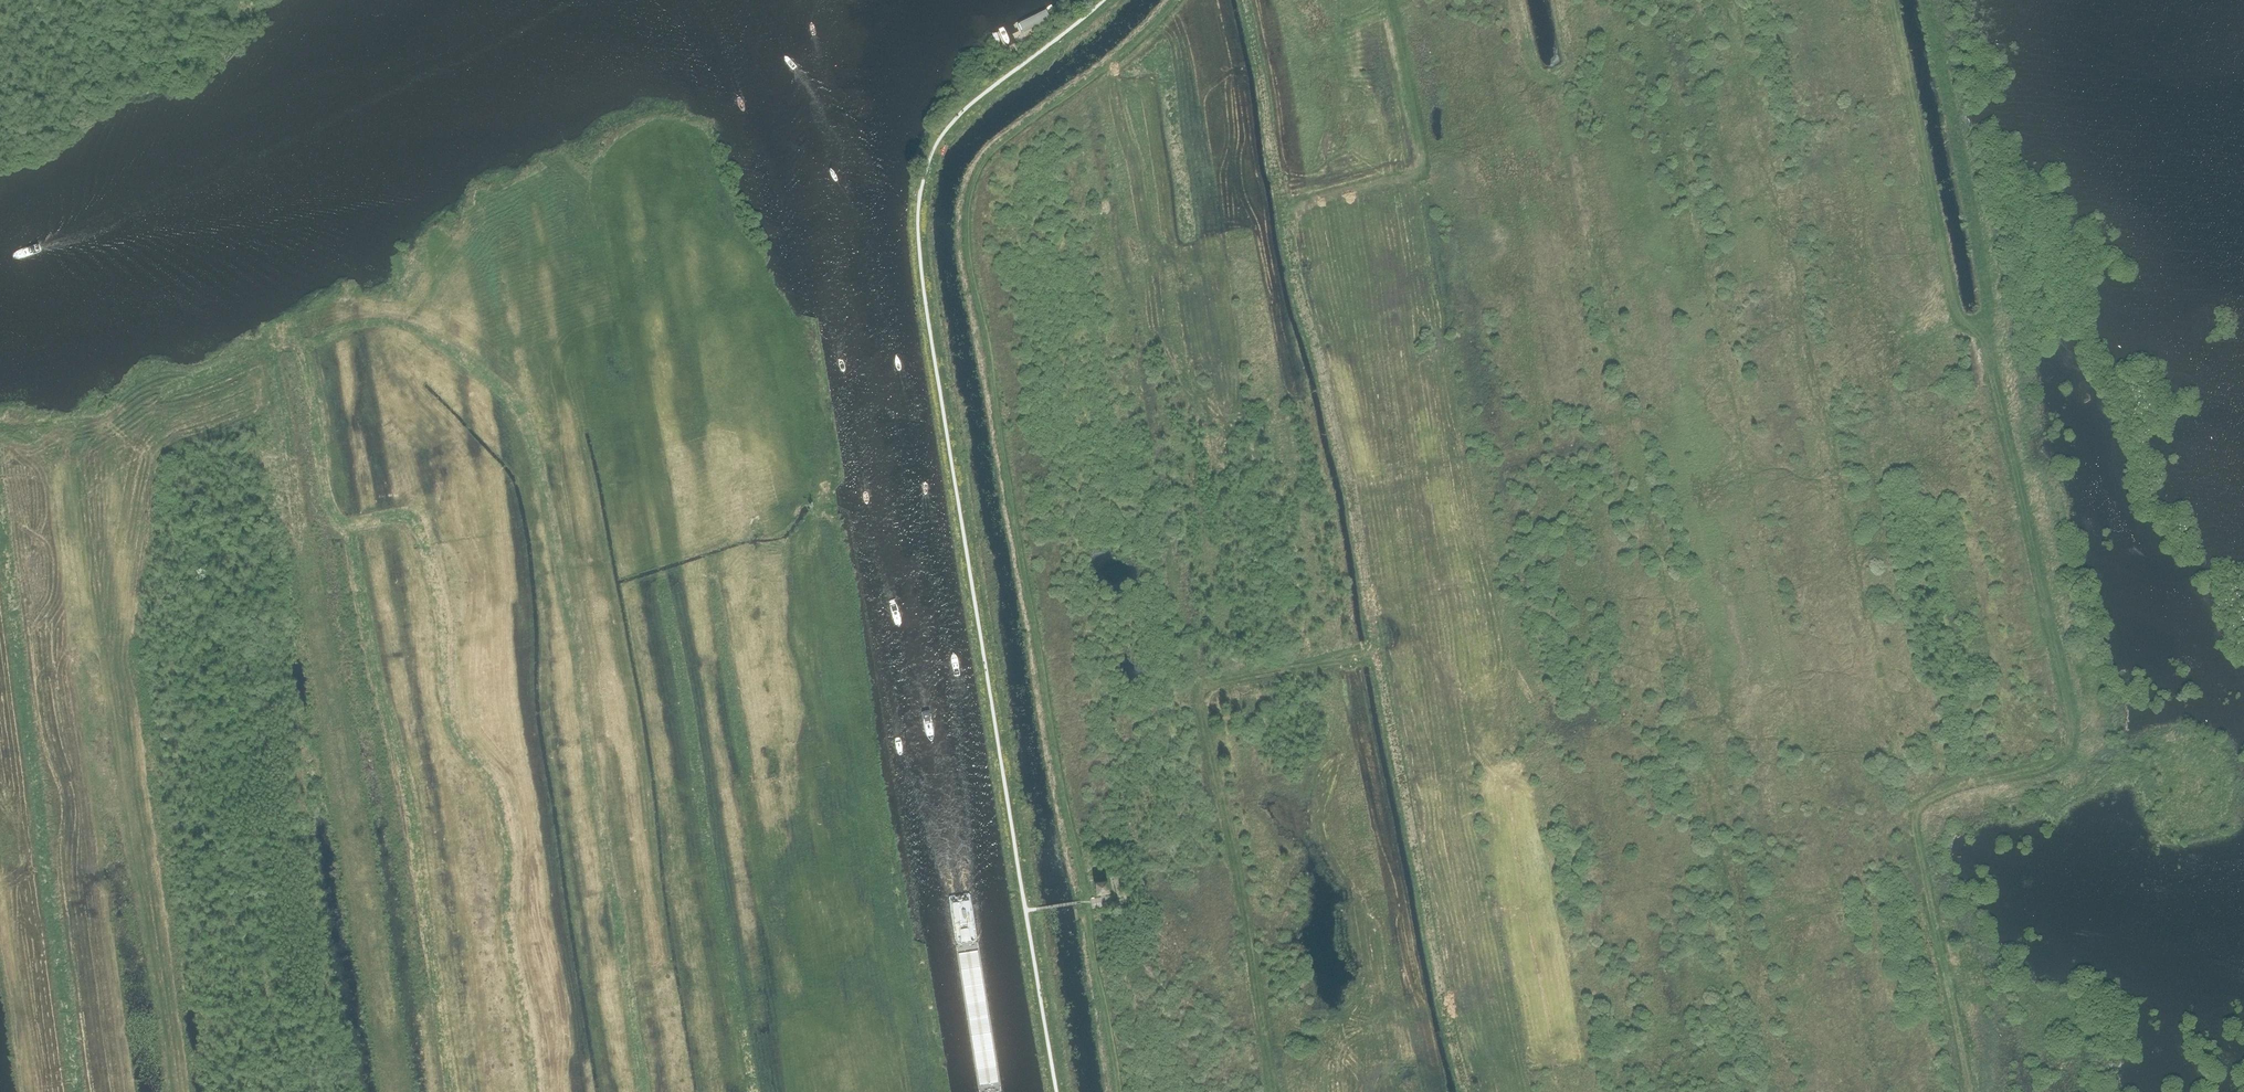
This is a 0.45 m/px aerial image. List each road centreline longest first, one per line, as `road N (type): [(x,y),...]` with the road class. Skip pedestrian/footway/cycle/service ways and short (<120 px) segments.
road 1 (track): [(1461,1091),(1354,514),(1287,231),(1299,209),(1419,172),(1425,158),(1389,0)]
road 2 (track): [(1273,1091),(1201,701),(1212,685),(1375,654)]

